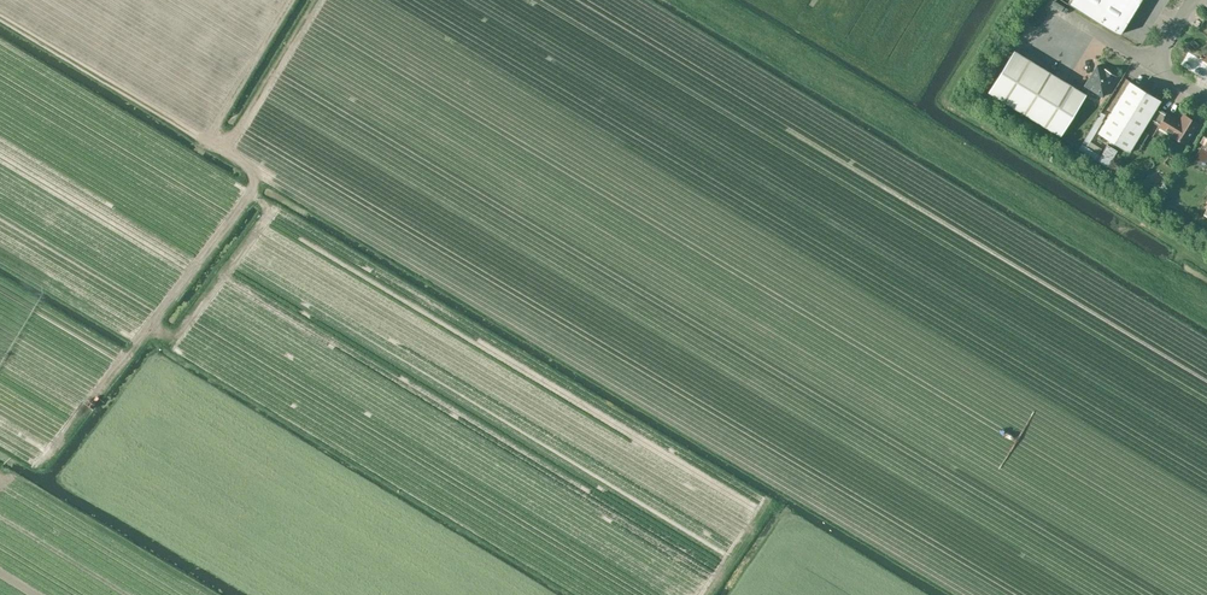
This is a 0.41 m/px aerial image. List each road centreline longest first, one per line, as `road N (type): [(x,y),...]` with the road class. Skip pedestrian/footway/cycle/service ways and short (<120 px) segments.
road 1 (track): [(122,367),(254,194),(253,172),(205,141)]
road 2 (track): [(205,141),(0,17)]
road 3 (track): [(222,153),(316,0)]
road 4 (track): [(205,141),(291,0)]

